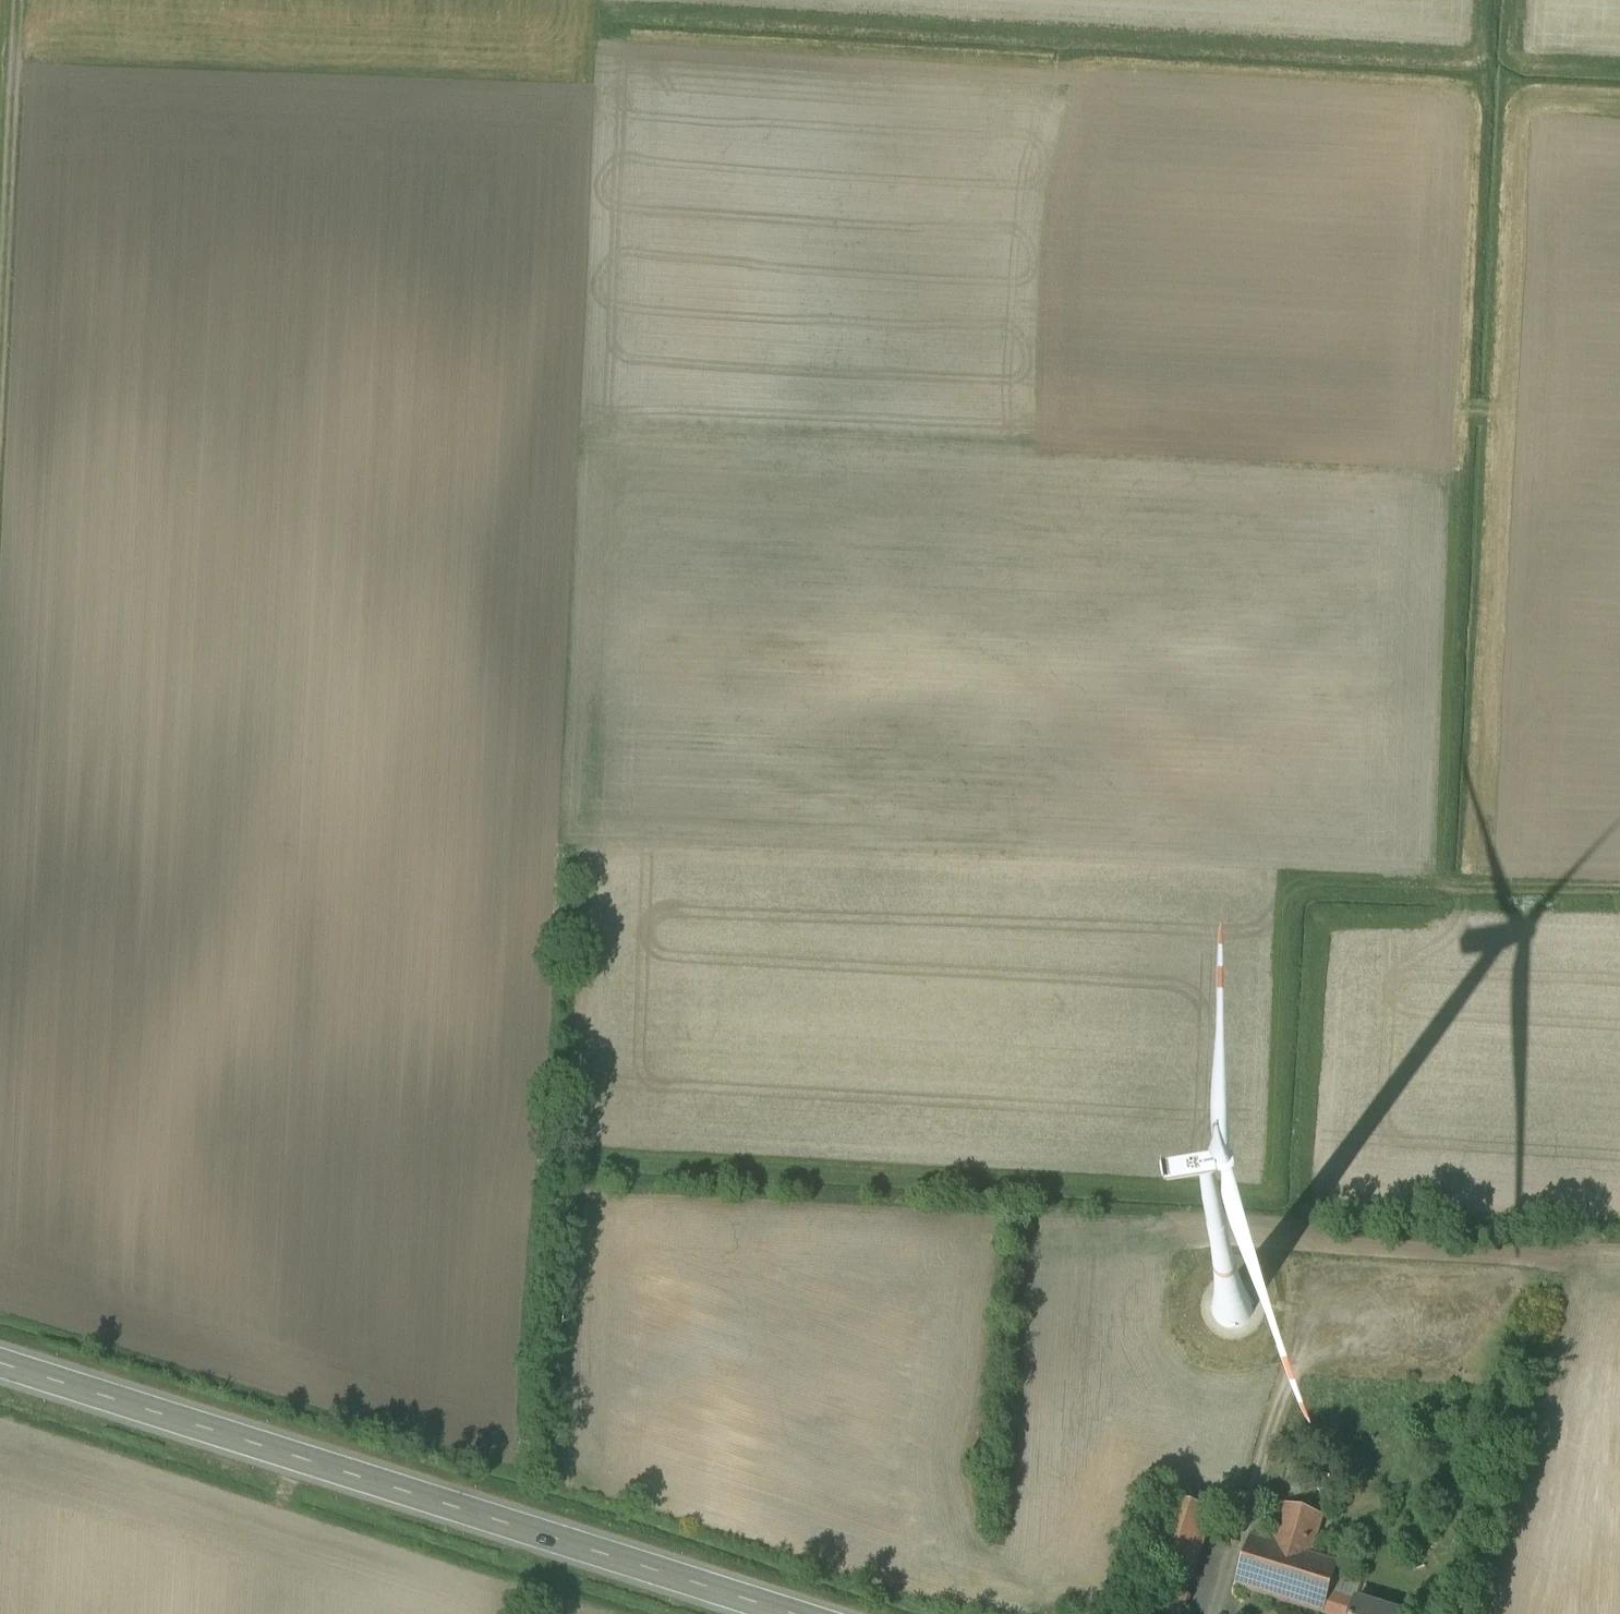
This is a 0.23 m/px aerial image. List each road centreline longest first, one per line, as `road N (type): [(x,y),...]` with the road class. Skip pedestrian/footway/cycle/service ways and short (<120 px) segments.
road 1 (secondary): [(0,1366),(786,1613)]
road 2 (track): [(0,389),(19,0)]
road 3 (track): [(1217,1613),(1310,1340)]
road 4 (track): [(1619,902),(1343,892)]

